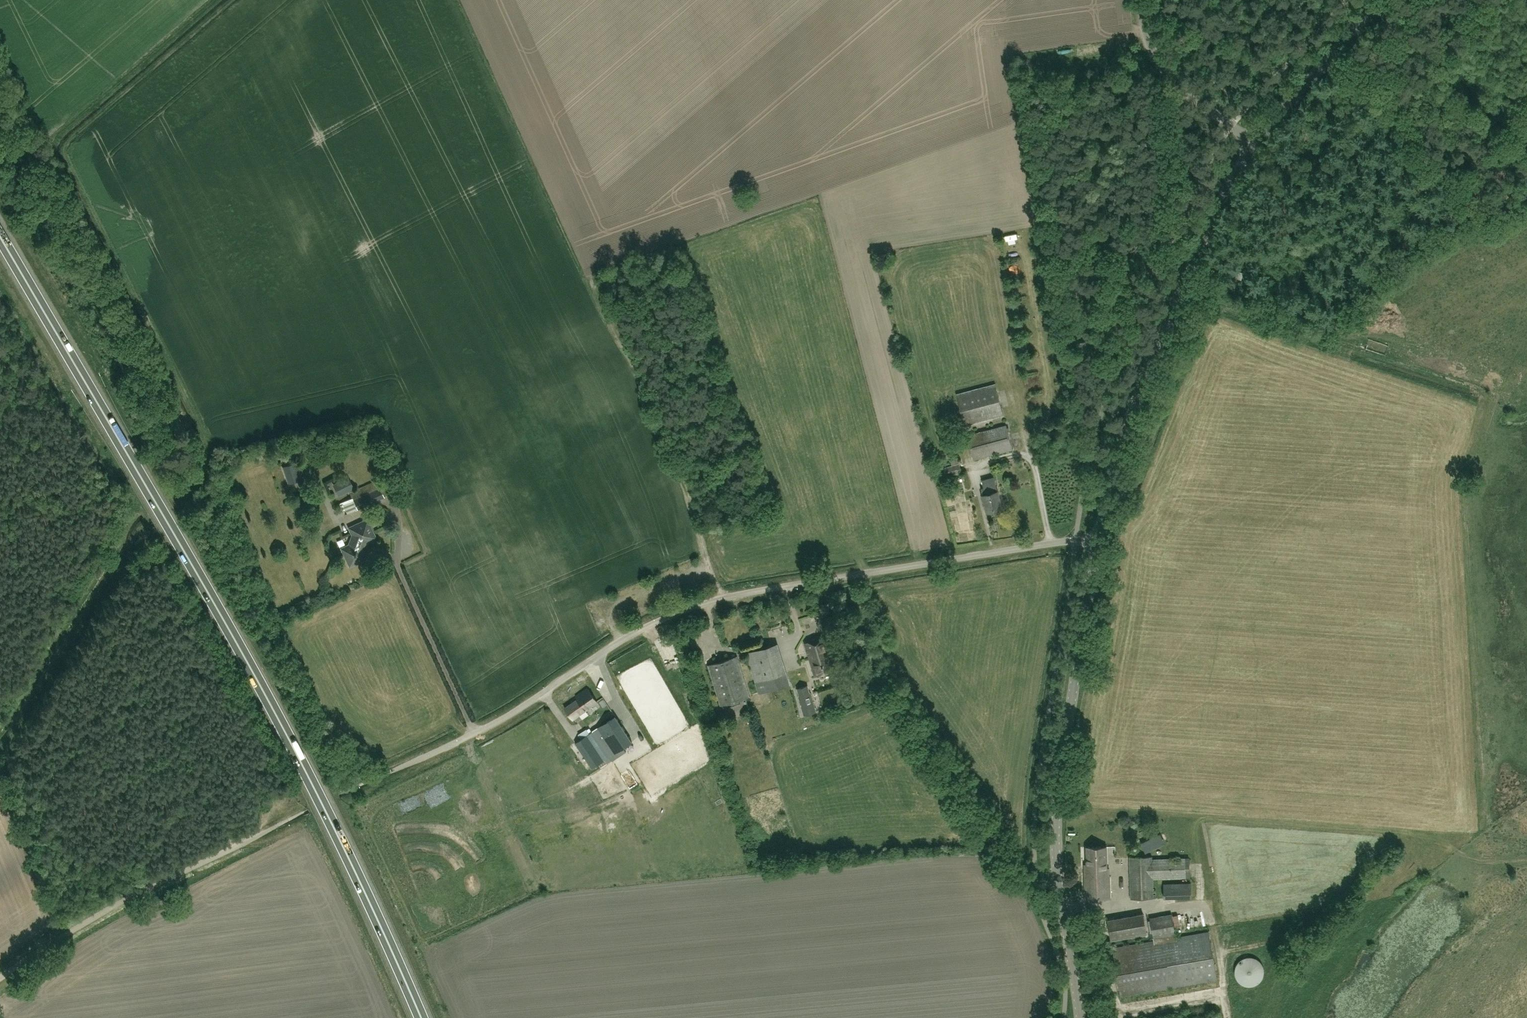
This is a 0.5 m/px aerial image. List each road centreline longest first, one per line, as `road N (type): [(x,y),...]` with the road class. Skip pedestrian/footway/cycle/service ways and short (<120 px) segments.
road 1 (trunk): [(427,1017),(250,666),(0,234)]
road 2 (unclassified): [(425,756),(502,720),(639,631),(718,600),(1098,540)]
road 3 (tertiary): [(1081,1017),(1058,811),(1098,540)]
road 4 (tertiary): [(1098,540),(1157,351),(1253,143)]
road 5 (unclassified): [(0,980),(76,929),(242,843)]
road 6 (tertiary): [(1253,143),(1379,0)]
road 7 (unclassified): [(1253,143),(1164,67),(1141,0)]
road 8 (track): [(979,465),(1029,457),(1050,543)]

